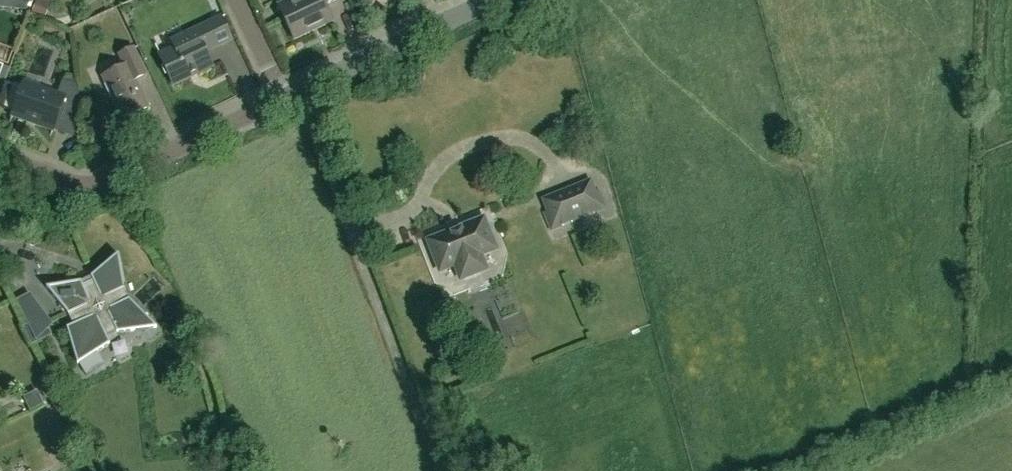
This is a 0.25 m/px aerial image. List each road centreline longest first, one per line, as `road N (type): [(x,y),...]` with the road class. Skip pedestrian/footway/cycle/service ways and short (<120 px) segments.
road 1 (unclassified): [(282,98),(99,185),(0,158)]
road 2 (unclassified): [(300,90),(492,0)]

